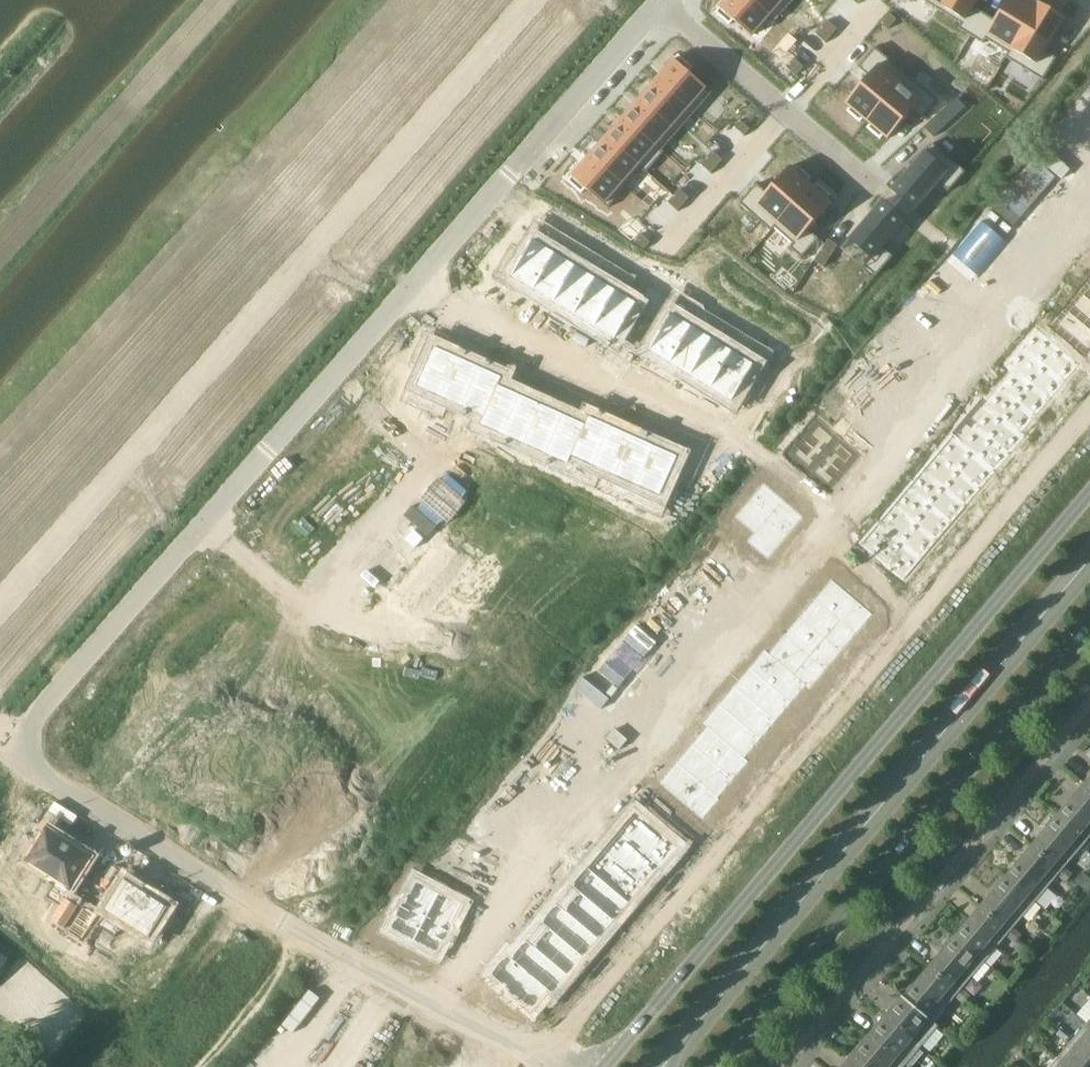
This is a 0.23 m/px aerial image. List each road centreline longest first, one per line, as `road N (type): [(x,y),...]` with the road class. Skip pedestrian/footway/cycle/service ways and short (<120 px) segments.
road 1 (residential): [(204,522),(37,717),(30,744),(42,773),(278,920),(541,1053)]
road 2 (secondary): [(1089,494),(605,1066)]
road 3 (residential): [(1089,407),(707,851)]
road 4 (secondary): [(720,1066),(1089,629)]
road 5 (residential): [(785,1066),(1089,704)]
road 6 (residential): [(663,4),(413,290)]
road 7 (residential): [(413,290),(734,441)]
road 8 (residential): [(413,290),(204,522)]
road 9 (residential): [(204,522),(310,612),(368,632),(466,649)]
road 10 (residential): [(663,4),(886,195)]
road 11 (residential): [(707,851),(541,1053)]
road 12 (residential): [(578,740),(707,594)]
road 13 (residential): [(707,851),(578,740)]
road 14 (residential): [(486,845),(578,740)]

